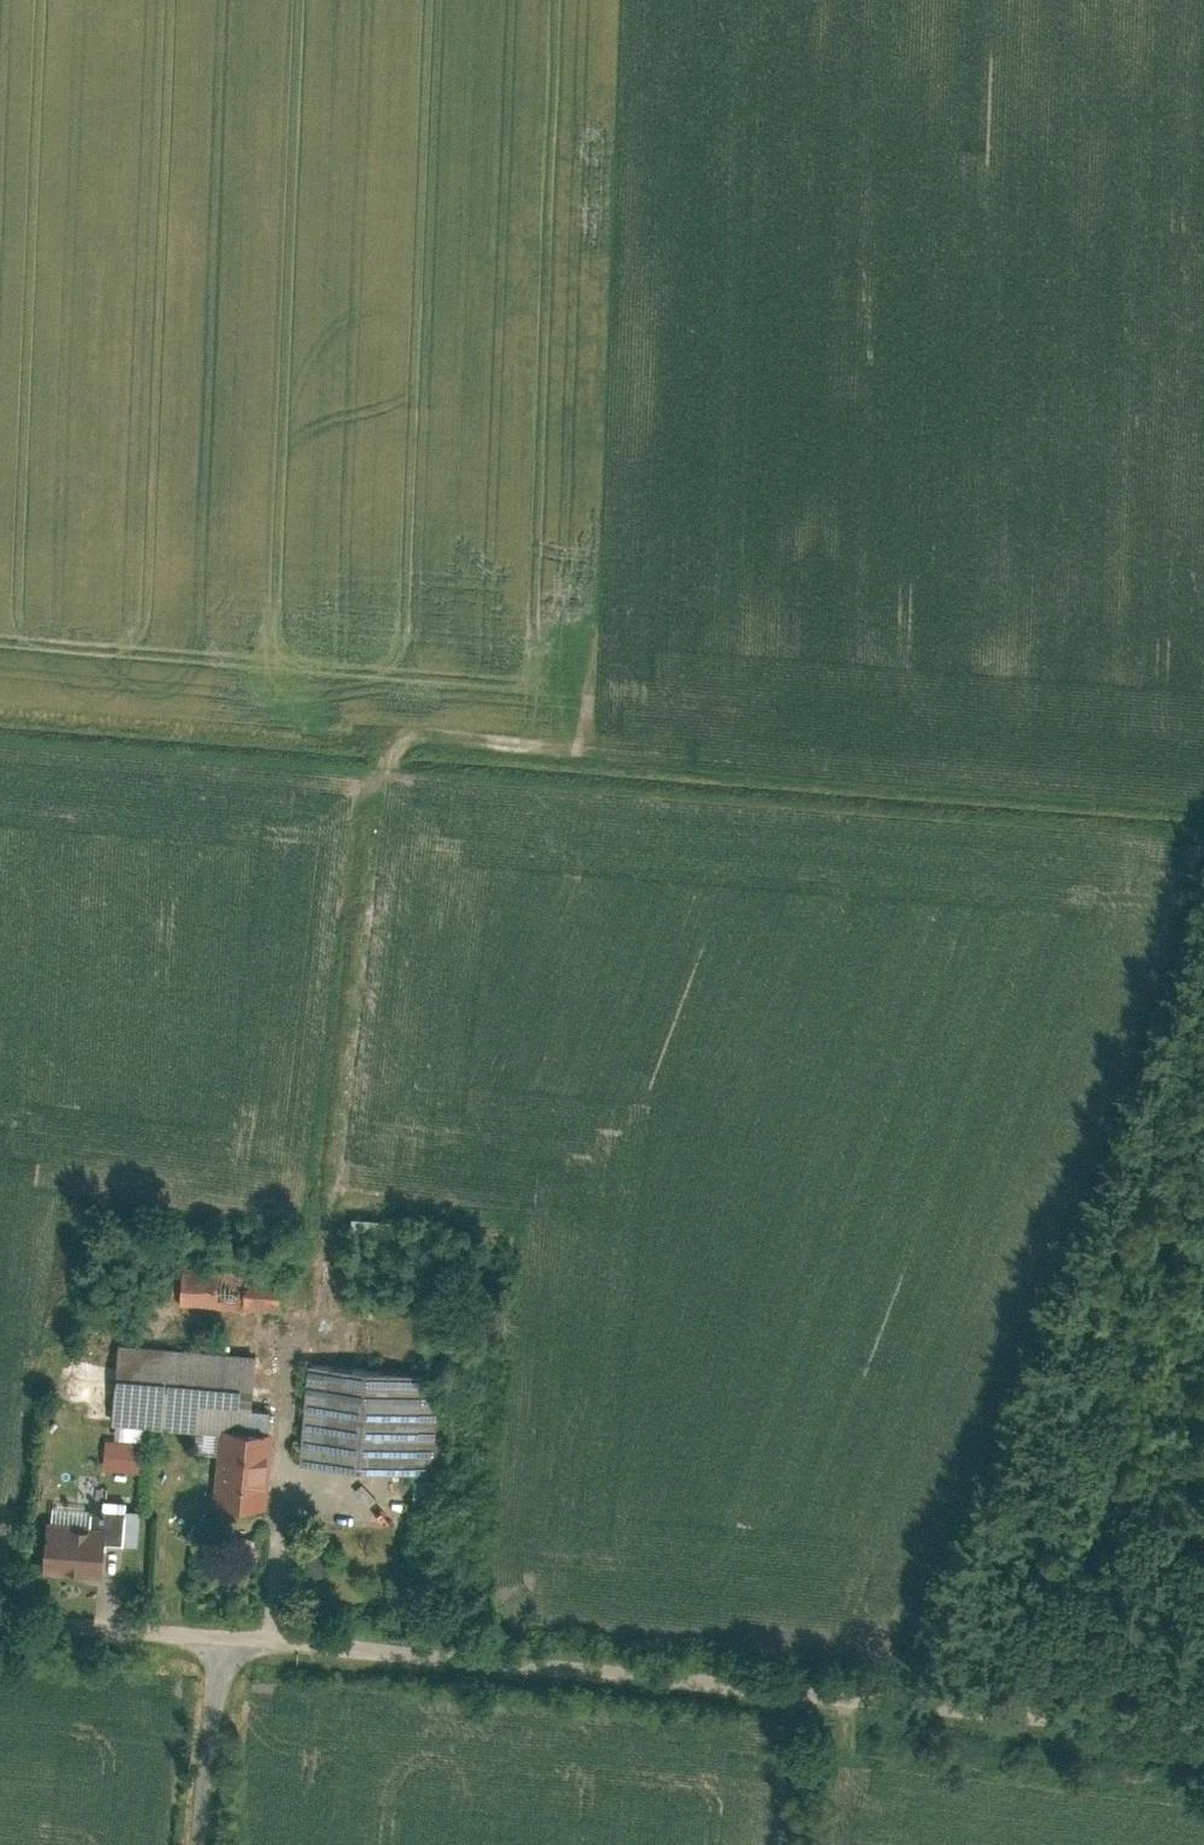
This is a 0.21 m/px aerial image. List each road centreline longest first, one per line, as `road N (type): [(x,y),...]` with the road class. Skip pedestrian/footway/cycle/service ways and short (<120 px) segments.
road 1 (residential): [(1203,1735),(0,1624)]
road 2 (track): [(222,1642),(201,1844)]

